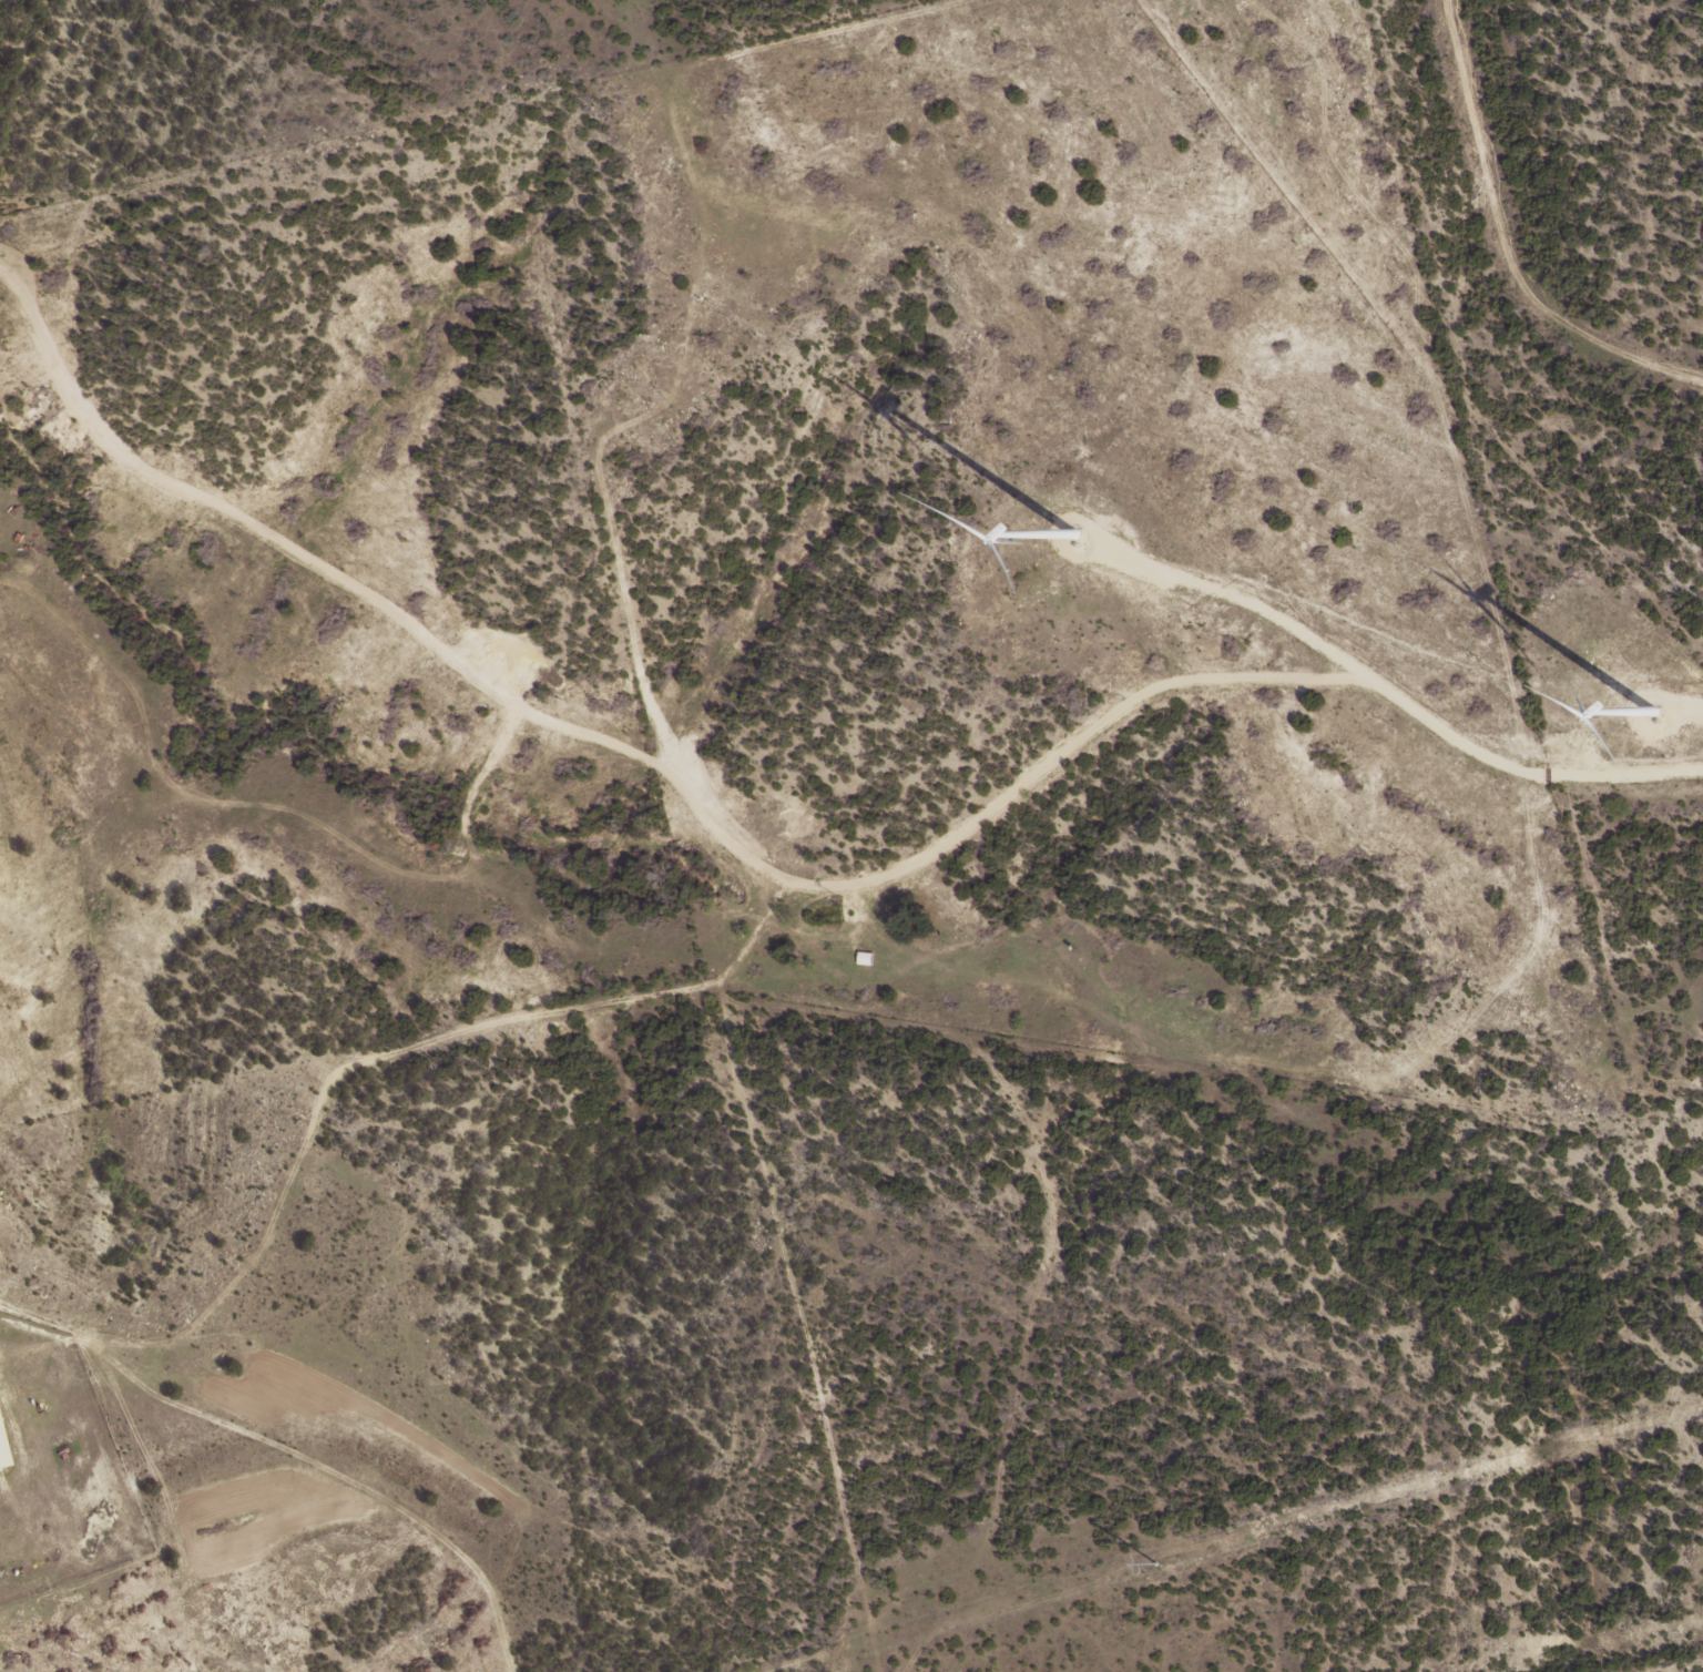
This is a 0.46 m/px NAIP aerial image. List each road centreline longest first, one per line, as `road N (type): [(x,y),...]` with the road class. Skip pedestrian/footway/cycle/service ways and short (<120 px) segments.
road 1 (track): [(1505,0),(1521,113),(1566,197),(1702,359)]

